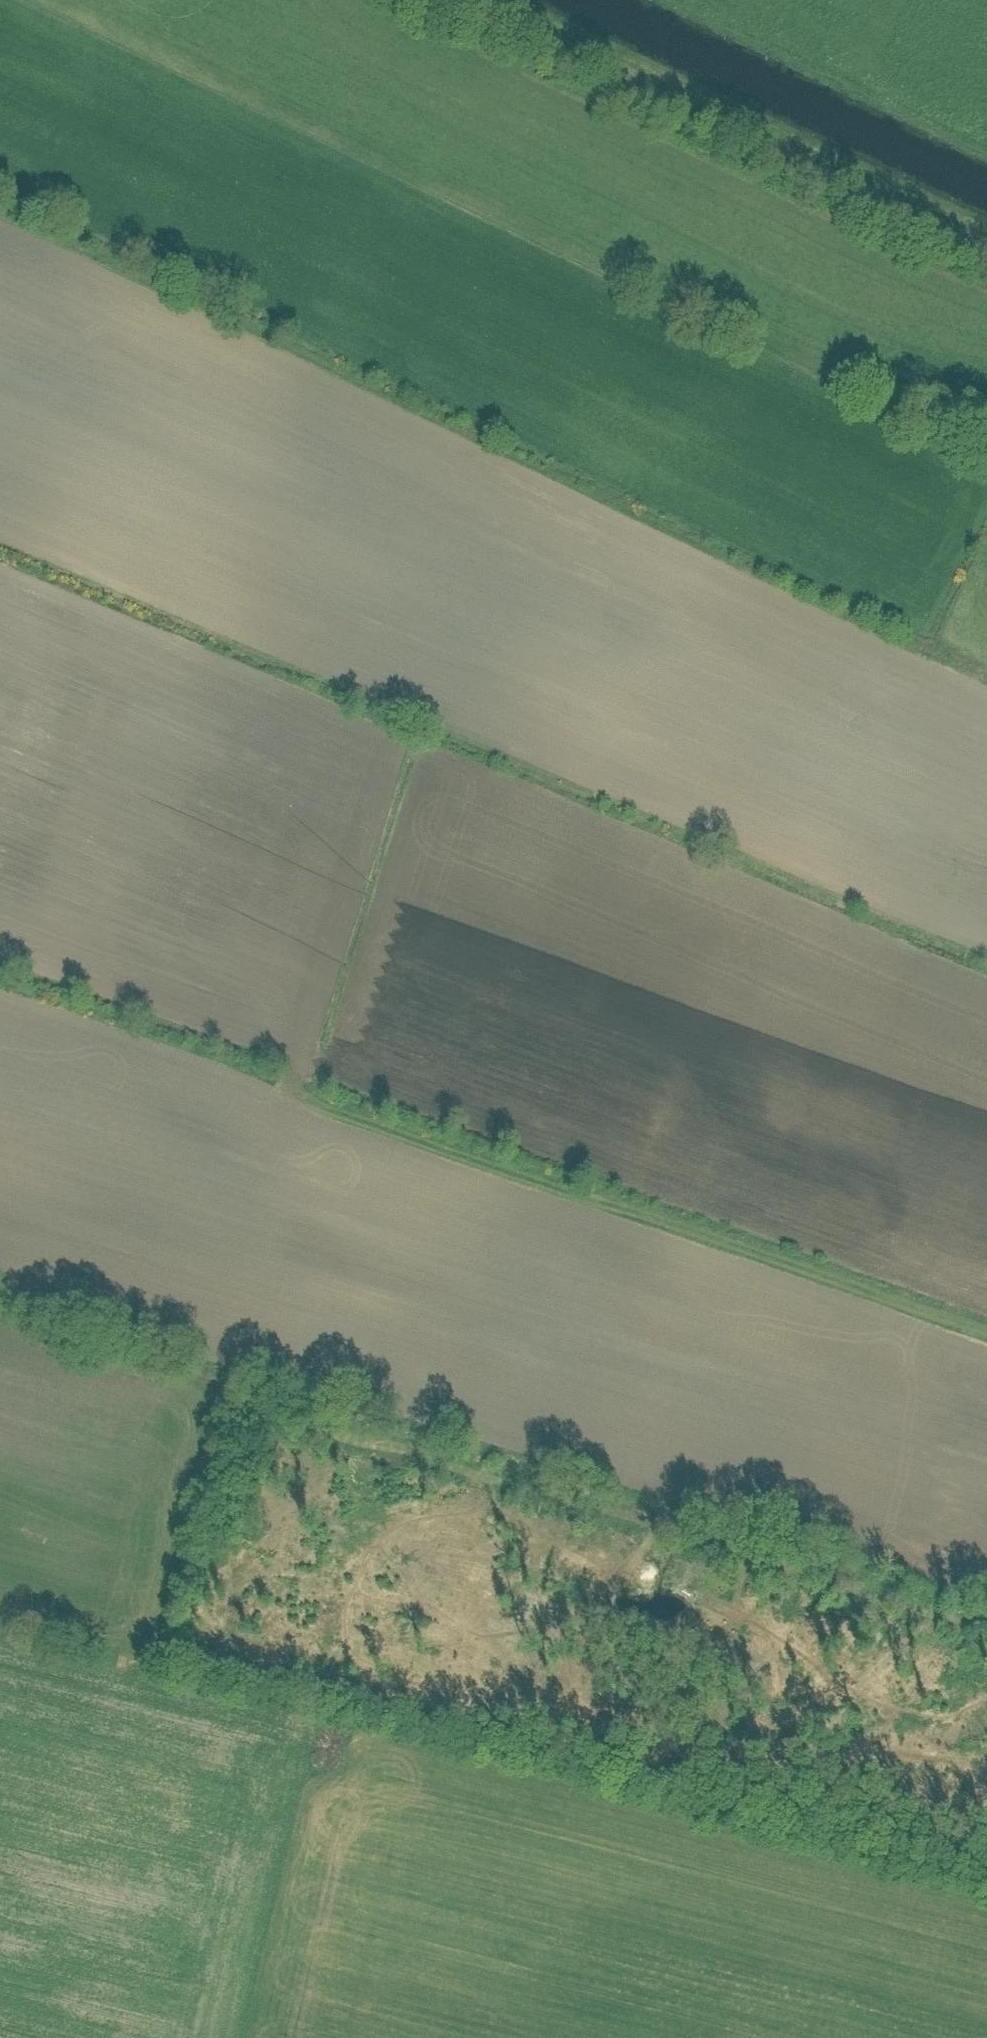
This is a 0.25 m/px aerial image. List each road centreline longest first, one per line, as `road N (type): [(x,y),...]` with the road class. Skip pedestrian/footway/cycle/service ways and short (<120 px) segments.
road 1 (residential): [(986,245),(469,0)]

